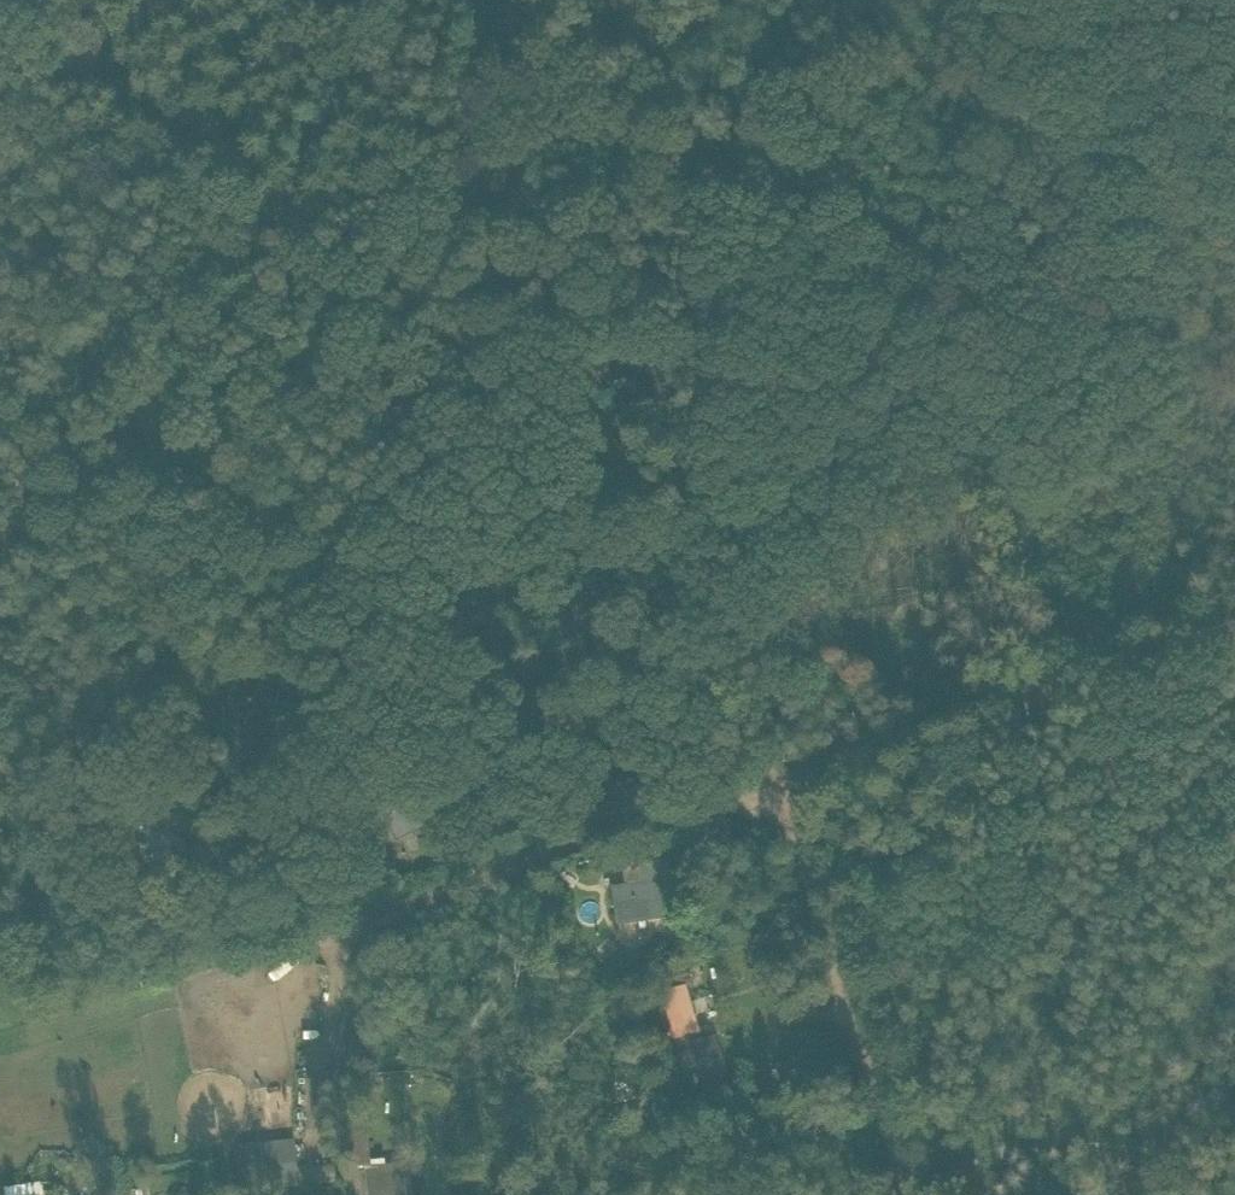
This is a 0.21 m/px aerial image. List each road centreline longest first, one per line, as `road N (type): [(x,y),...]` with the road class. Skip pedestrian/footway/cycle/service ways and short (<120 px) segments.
road 1 (track): [(777,781),(616,232),(601,96),(806,73)]
road 2 (track): [(0,1036),(777,781)]
road 3 (track): [(616,232),(299,657)]
road 4 (track): [(777,781),(1234,629)]
road 5 (track): [(905,1194),(777,781)]
road 6 (track): [(0,433),(300,213)]
road 7 (track): [(806,73),(974,0)]

